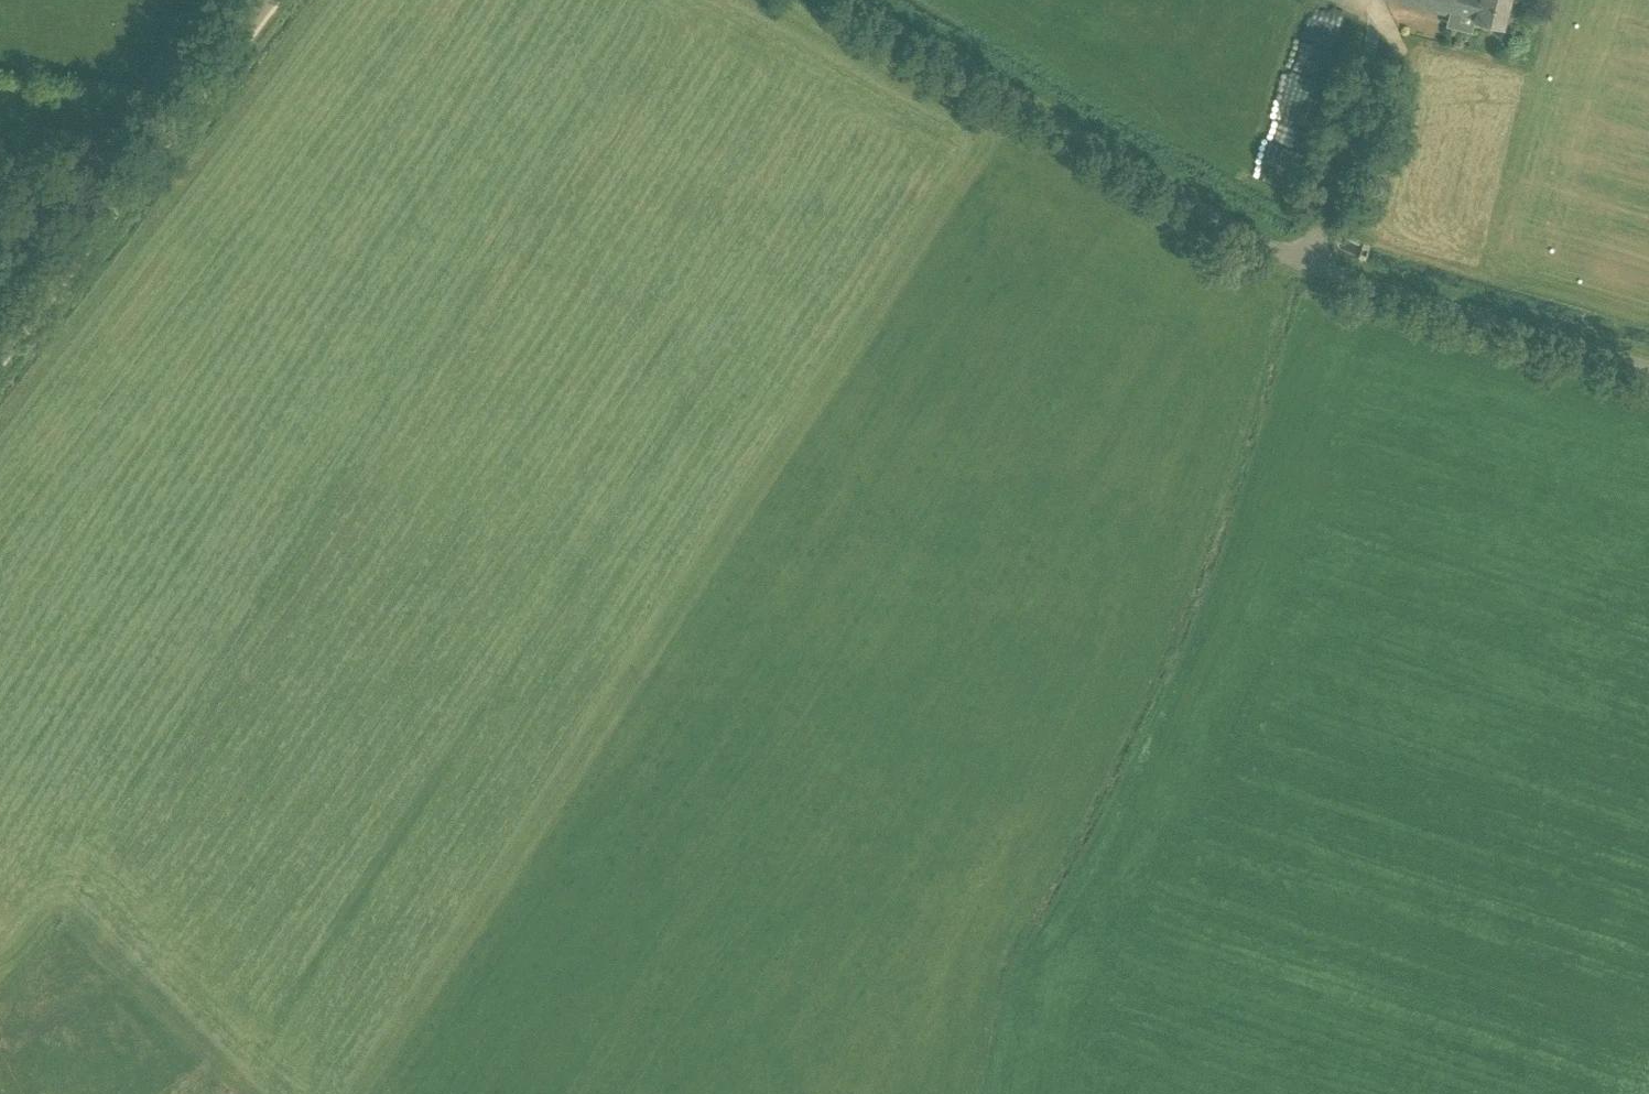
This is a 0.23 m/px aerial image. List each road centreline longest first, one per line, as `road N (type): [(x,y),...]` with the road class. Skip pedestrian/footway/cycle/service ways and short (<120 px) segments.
road 1 (unclassified): [(1648,369),(1301,263),(847,0)]
road 2 (unclassified): [(0,354),(268,0)]

